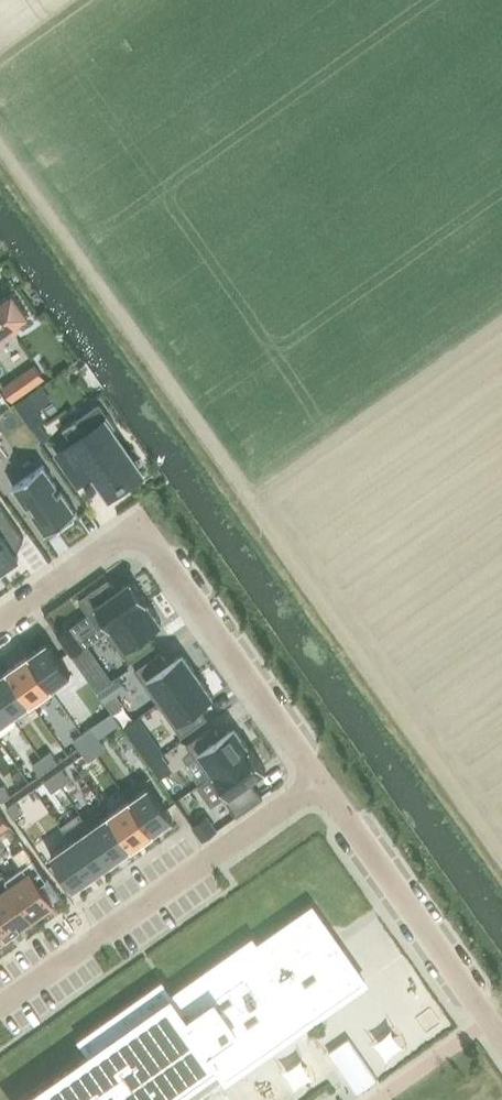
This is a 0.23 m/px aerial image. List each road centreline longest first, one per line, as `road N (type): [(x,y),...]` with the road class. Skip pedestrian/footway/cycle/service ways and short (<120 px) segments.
road 1 (residential): [(0,621),(106,547),(124,536),(144,538),(320,781)]
road 2 (residential): [(0,1005),(320,781)]
road 3 (residential): [(320,781),(501,1040)]

